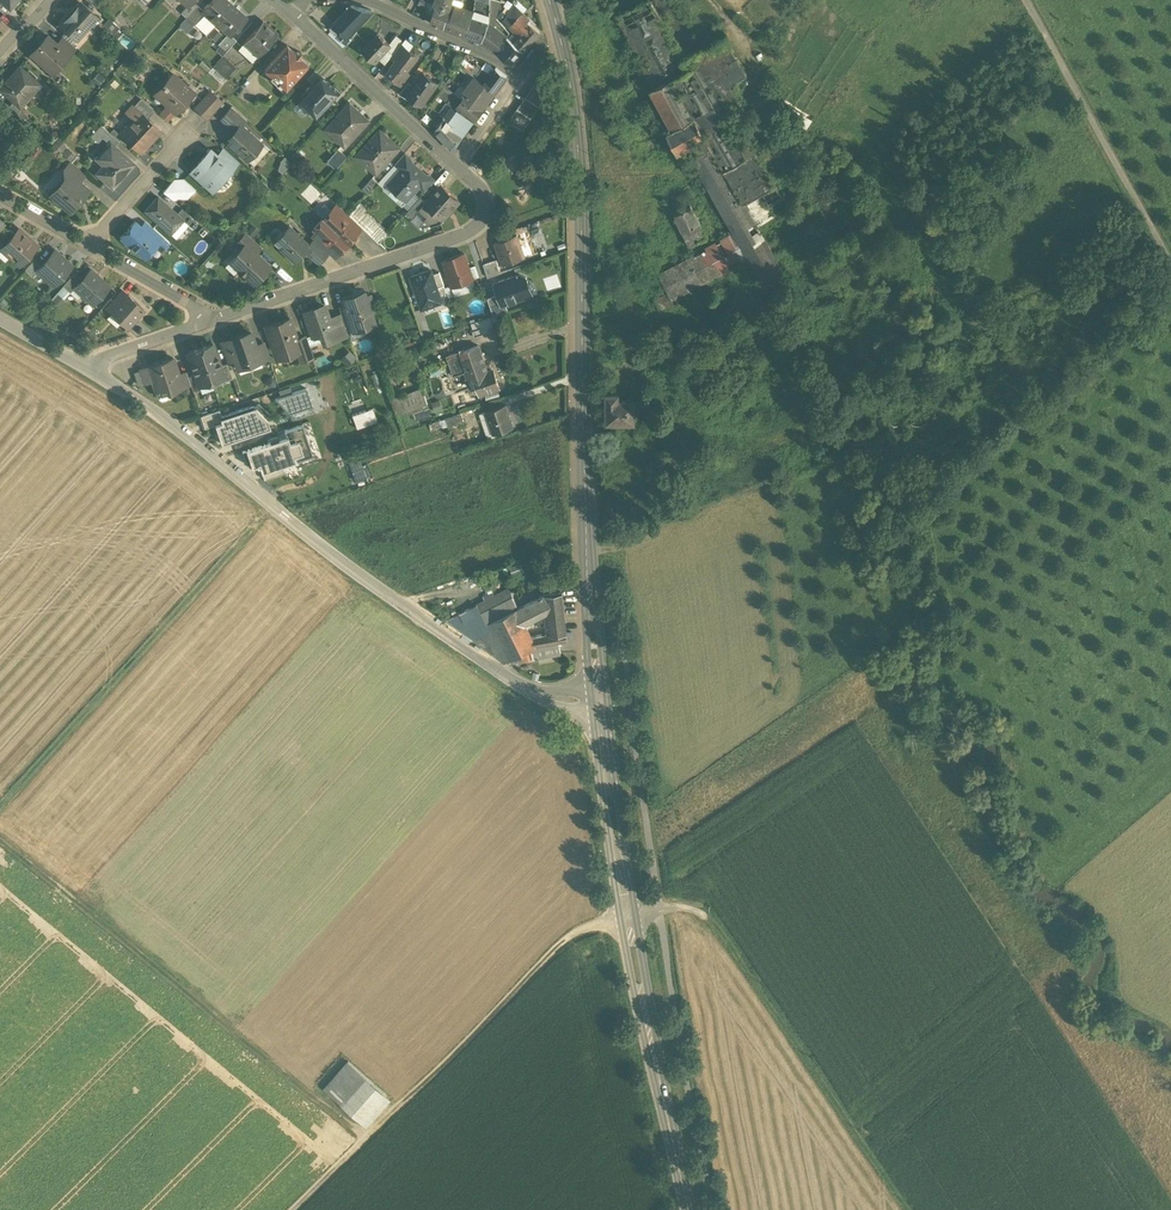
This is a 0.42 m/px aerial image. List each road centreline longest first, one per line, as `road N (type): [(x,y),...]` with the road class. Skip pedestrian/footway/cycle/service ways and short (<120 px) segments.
road 1 (track): [(909,1209),(720,925),(671,909),(569,936),(310,1209)]
road 2 (secondary): [(599,707),(584,398),(587,235),(569,78),(550,0)]
road 3 (residential): [(89,368),(528,693),(599,707)]
road 4 (secondary): [(694,1209),(630,916),(599,707)]
road 5 (track): [(371,1150),(0,840)]
road 6 (track): [(0,827),(282,512)]
road 7 (residential): [(214,324),(465,235),(485,204),(454,167)]
road 8 (track): [(1025,0),(1170,265)]
road 9 (residential): [(454,167),(289,11)]
road 10 (residential): [(354,0),(520,77)]
road 11 (residential): [(89,245),(189,132)]
road 12 (residential): [(214,324),(89,245)]
road 13 (residential): [(89,368),(214,324)]

